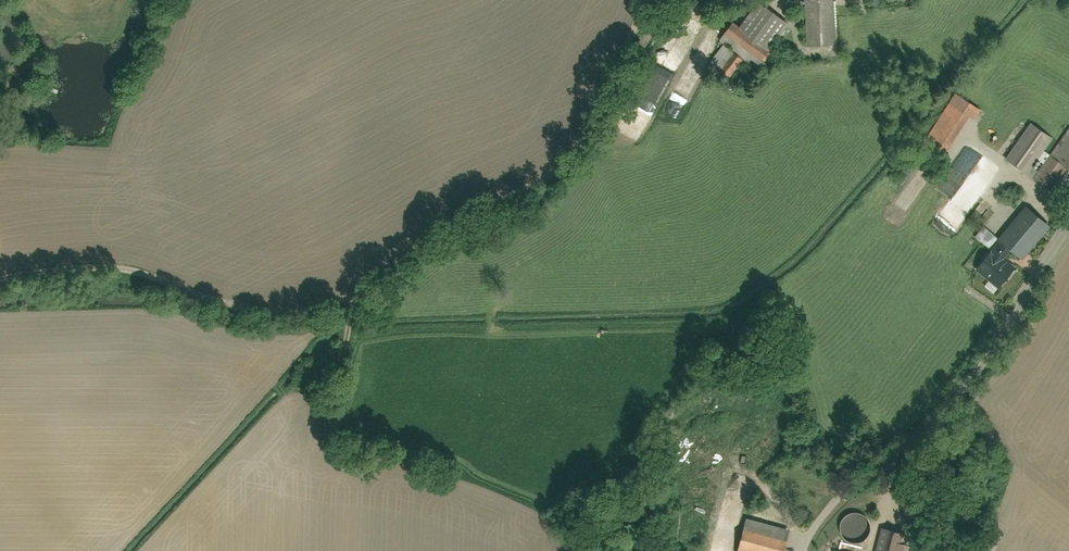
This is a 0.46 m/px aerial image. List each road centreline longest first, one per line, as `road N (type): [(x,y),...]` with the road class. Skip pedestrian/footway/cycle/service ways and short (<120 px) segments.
road 1 (track): [(0,277),(118,268),(229,302),(312,307),(352,297),(327,420),(335,453)]
road 2 (track): [(352,297),(453,221),(554,173),(580,140),(646,0)]
road 3 (residential): [(809,550),(868,456),(1010,313),(1068,217)]

